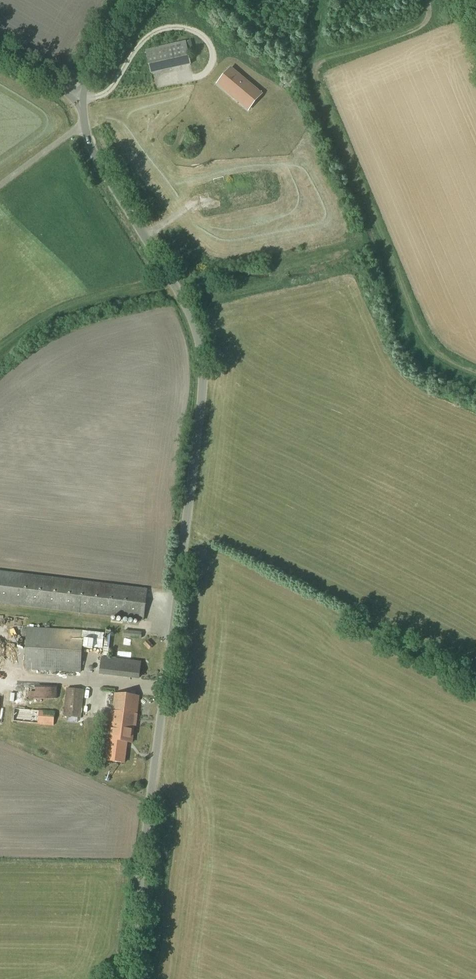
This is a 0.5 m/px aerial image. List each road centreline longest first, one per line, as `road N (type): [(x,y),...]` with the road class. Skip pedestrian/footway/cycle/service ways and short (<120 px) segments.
road 1 (unclassified): [(128,978),(203,383),(185,306),(97,162),(82,96)]

